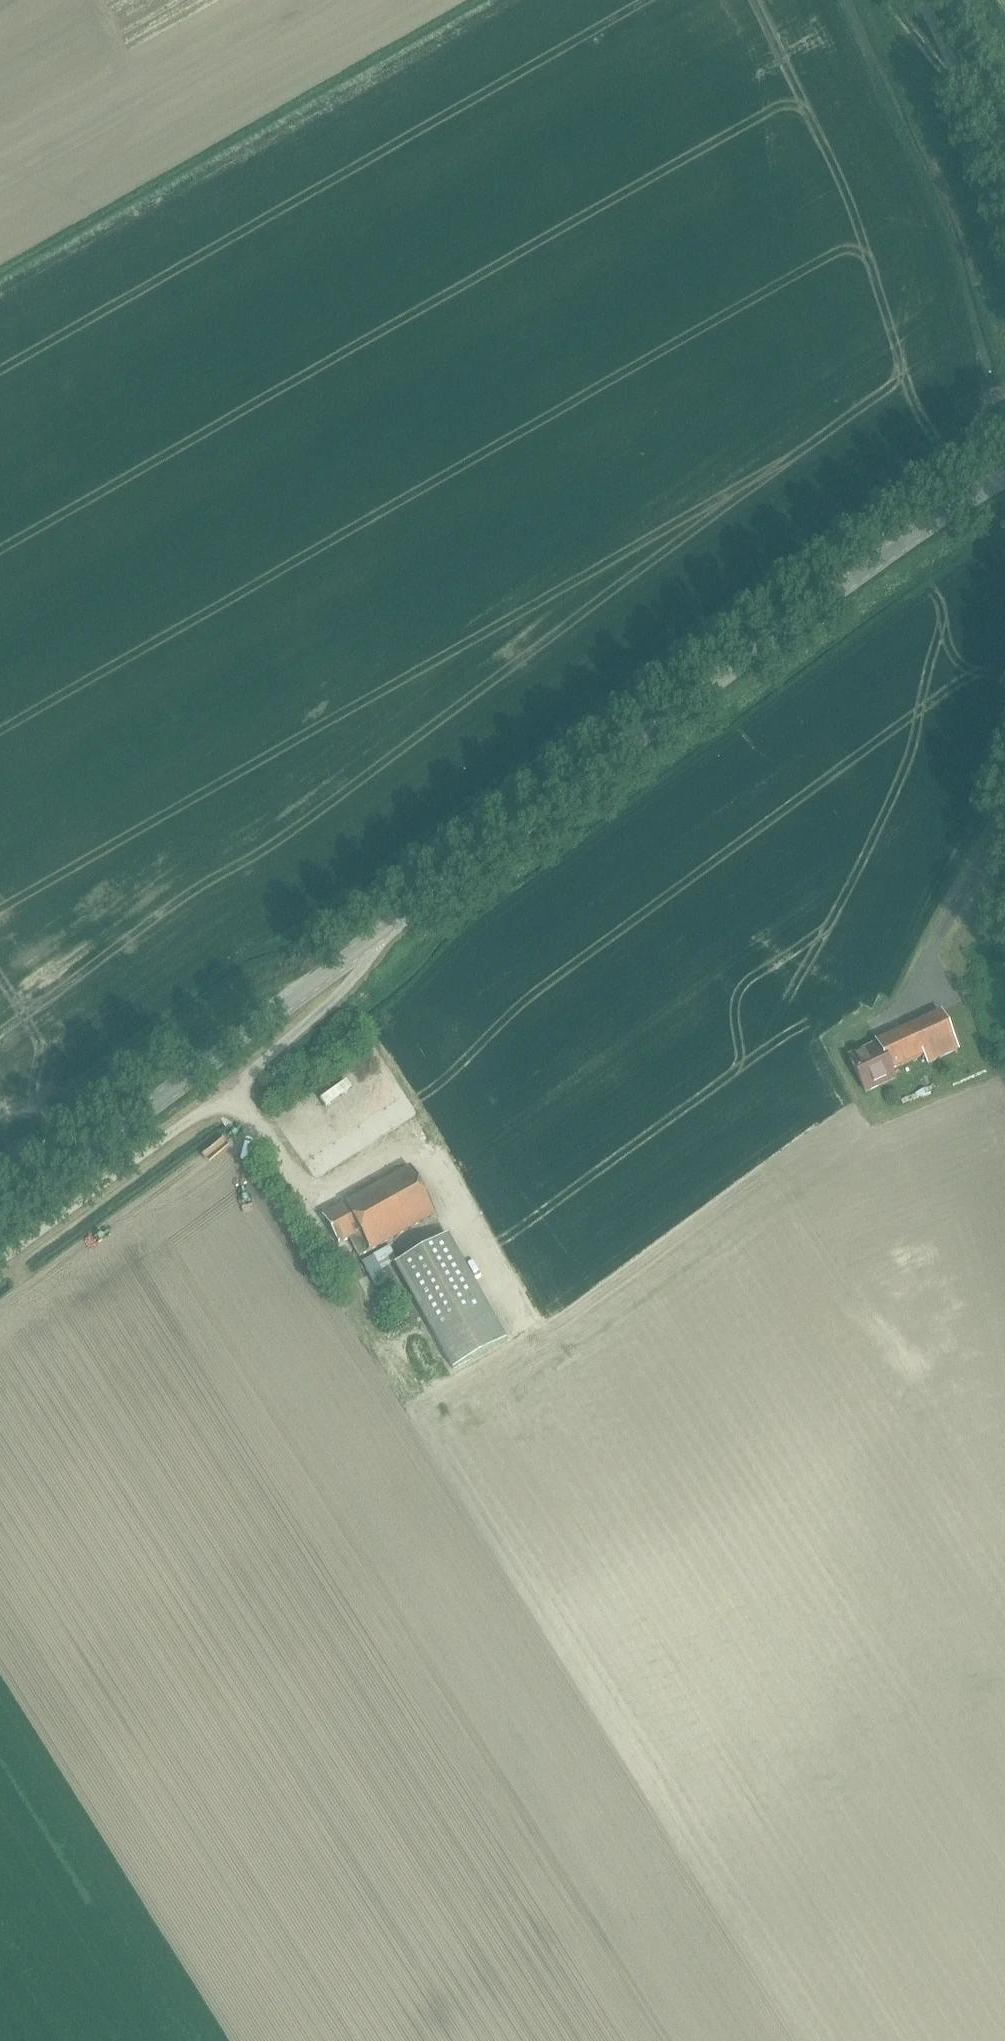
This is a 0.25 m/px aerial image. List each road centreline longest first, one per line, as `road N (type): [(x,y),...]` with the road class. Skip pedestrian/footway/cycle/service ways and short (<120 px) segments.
road 1 (tertiary): [(0,1226),(765,643),(1004,474)]
road 2 (unclassified): [(1004,212),(911,0)]
road 3 (unclassified): [(933,942),(1004,805)]

